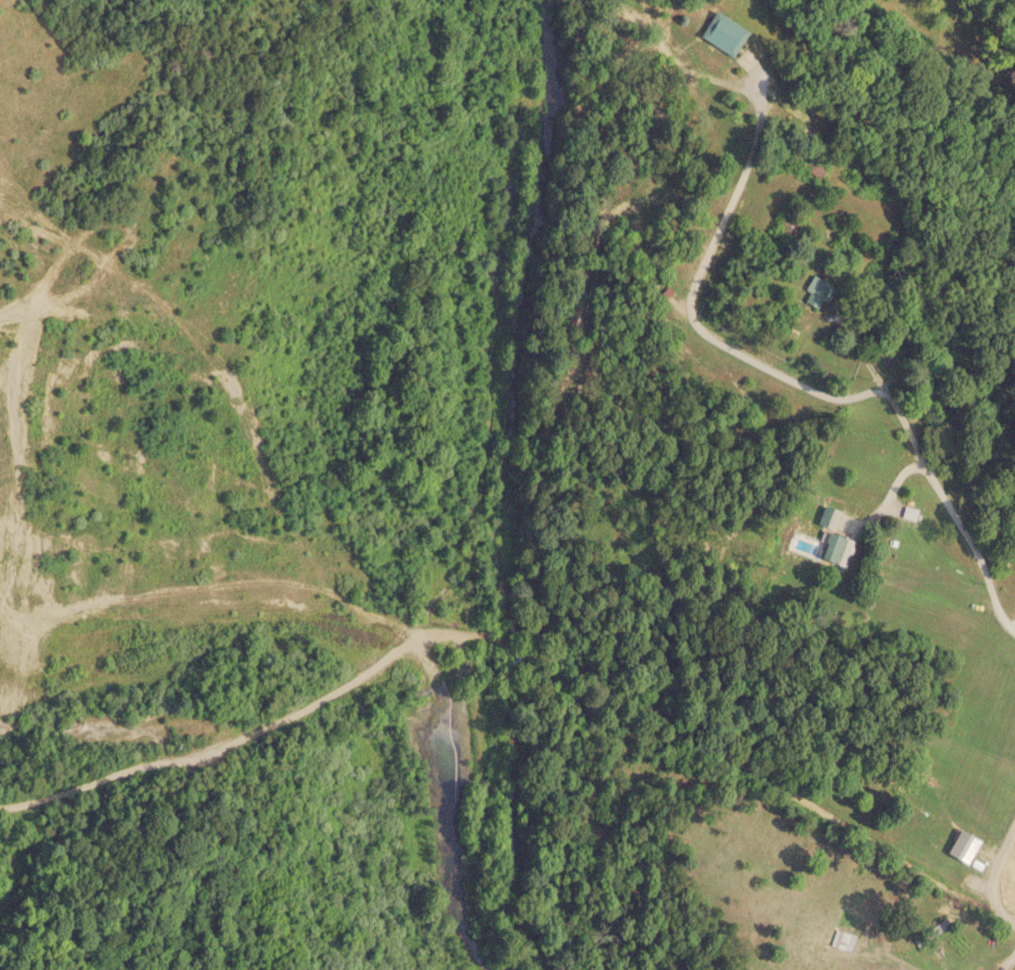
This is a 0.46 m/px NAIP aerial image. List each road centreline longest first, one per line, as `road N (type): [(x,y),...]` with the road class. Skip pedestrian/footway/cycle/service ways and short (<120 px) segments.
road 1 (residential): [(1014,923),(533,658),(0,700)]
road 2 (residential): [(396,0),(399,54),(352,199),(252,263),(118,326),(0,416)]
road 3 (track): [(1014,635),(928,465)]

